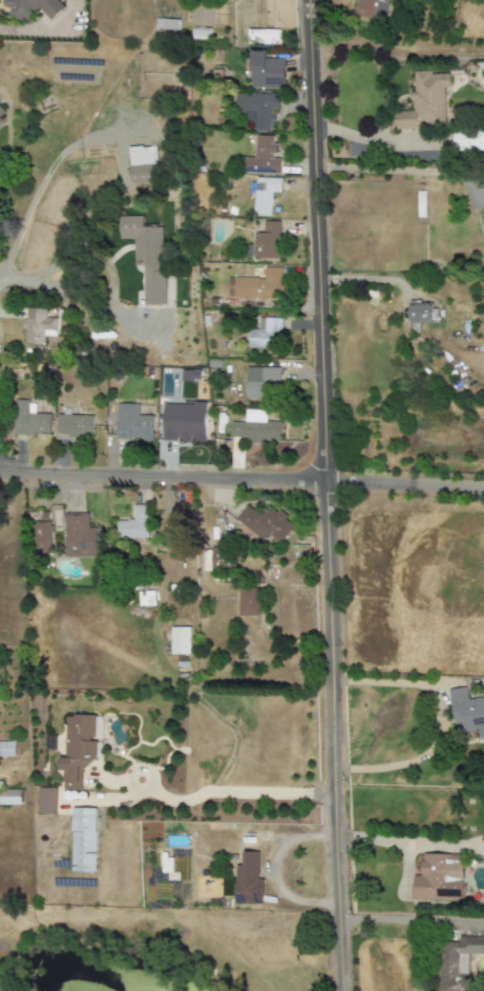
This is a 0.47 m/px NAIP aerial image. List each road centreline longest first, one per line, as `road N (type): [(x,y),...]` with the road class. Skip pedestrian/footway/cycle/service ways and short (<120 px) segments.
road 1 (residential): [(339,990),(307,0)]
road 2 (residential): [(0,476),(483,492)]
road 3 (residential): [(335,920),(483,928)]

